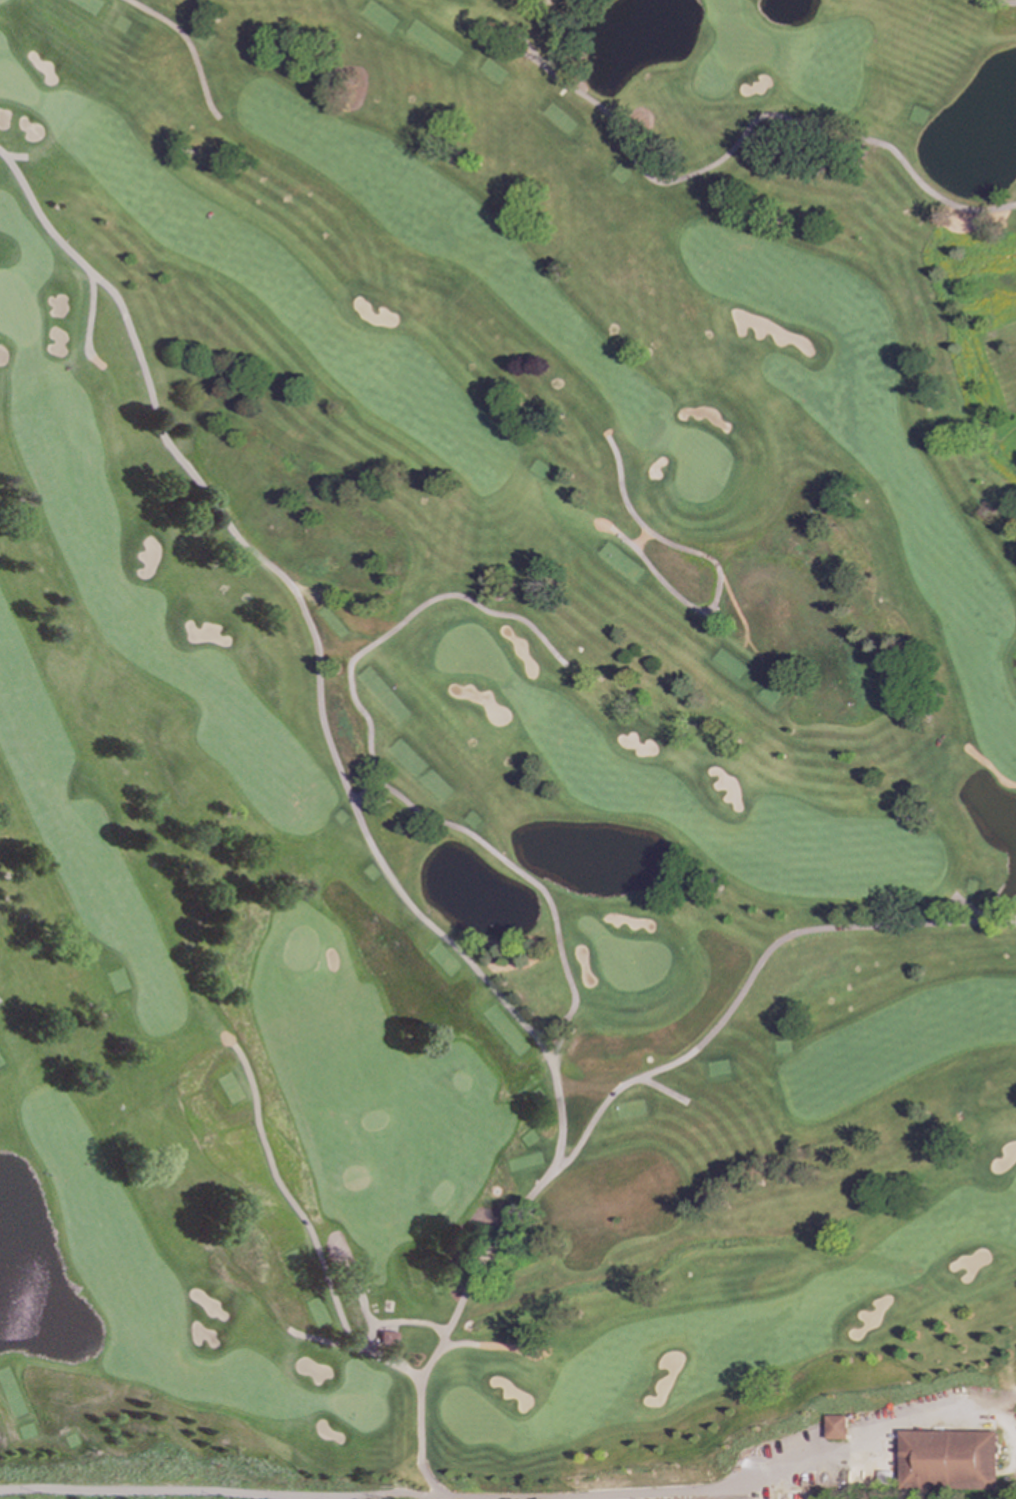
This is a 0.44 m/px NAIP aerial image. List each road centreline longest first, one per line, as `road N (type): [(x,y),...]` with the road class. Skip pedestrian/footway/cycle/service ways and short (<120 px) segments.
road 1 (track): [(1015,1403),(785,1467),(778,1498)]

